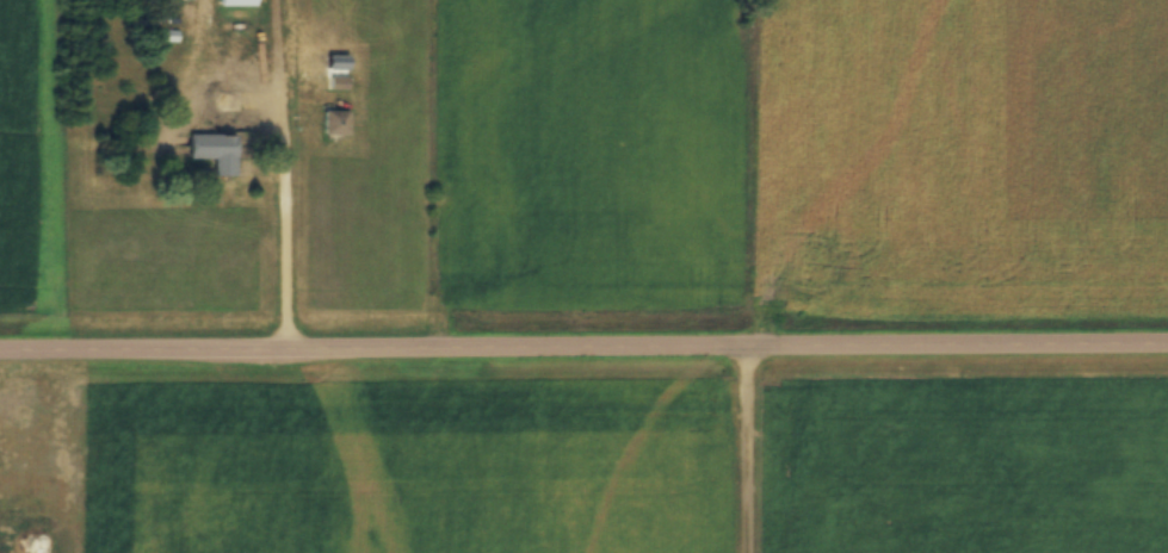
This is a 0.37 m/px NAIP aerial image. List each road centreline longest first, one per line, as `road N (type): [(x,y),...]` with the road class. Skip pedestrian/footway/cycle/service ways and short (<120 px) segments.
road 1 (tertiary): [(1167,342),(0,350)]
road 2 (track): [(758,552),(759,344)]

